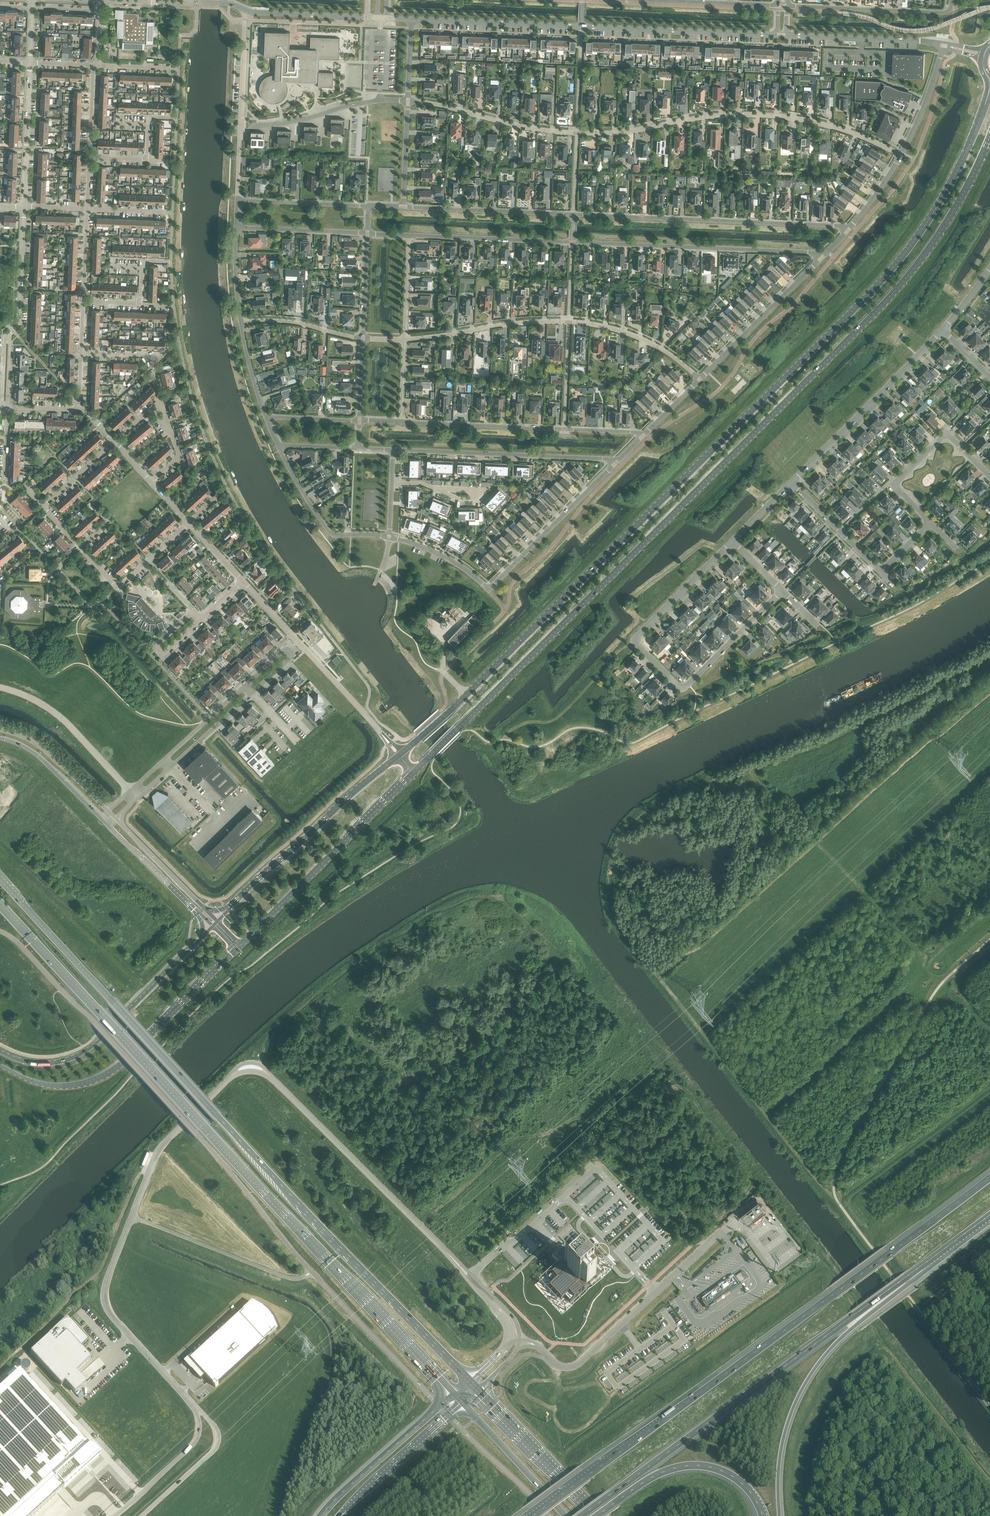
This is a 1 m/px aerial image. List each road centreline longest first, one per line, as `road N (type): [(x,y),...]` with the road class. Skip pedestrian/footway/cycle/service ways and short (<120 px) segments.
road 1 (primary): [(415,770),(913,269),(959,203),(989,137)]
road 2 (track): [(256,1072),(268,1040),(319,993),(422,919),(473,898),(503,901),(574,965),(592,971),(627,1013),(628,1033),(423,1223)]
road 3 (primary): [(981,115),(942,198),(898,261),(467,695)]
road 4 (primary): [(470,1382),(0,878)]
road 5 (primary): [(0,903),(454,1393)]
road 6 (motorway): [(989,1178),(532,1515)]
road 7 (residential): [(407,102),(578,133),(731,114),(785,117),(901,155)]
road 8 (unclassified): [(311,1271),(95,1023),(0,931)]
road 9 (residential): [(851,227),(403,208)]
road 10 (motorway): [(581,1515),(921,1265)]
road 11 (residential): [(410,237),(826,253)]
road 12 (unclassified): [(777,35),(411,19)]
road 13 (residential): [(733,541),(637,637),(638,646),(684,688),(782,591)]
road 14 (residential): [(405,340),(516,323),(589,324),(650,344),(696,380)]
road 15 (motorway): [(780,1515),(782,1445),(800,1392),(836,1342),(921,1265)]
road 16 (primary): [(0,1066),(52,1087),(100,1080),(236,950)]
road 17 (unclassified): [(731,1224),(577,1364),(560,1366),(535,1345)]
road 18 (tertiary): [(449,1254),(268,1074)]
road 19 (primary): [(201,939),(83,1053),(46,1064),(0,1052)]
road 20 (primary): [(241,945),(415,770)]
road 21 (residential): [(642,434),(402,423)]
road 22 (residential): [(402,756),(243,581)]
road 23 (primary): [(402,756),(230,910)]
road 24 (tertiary): [(132,1217),(105,1304),(195,1407)]
road 25 (residential): [(393,450),(616,463)]
road 26 (residential): [(942,330),(791,482)]
road 27 (motorway): [(596,1515),(662,1472),(698,1465),(740,1482),(764,1515)]
road 28 (residential): [(245,9),(238,200)]
road 29 (unclassified): [(311,1271),(285,1277),(132,1217)]
road 30 (unclassified): [(440,1405),(311,1271)]
road 31 (residential): [(483,585),(490,587),(616,463)]
road 32 (residential): [(696,380),(826,253)]
road 33 (tertiary): [(231,1076),(162,1145),(132,1217)]
road 34 (trunk): [(597,1515),(477,1389)]
road 35 (unclassified): [(130,791),(63,719),(0,687)]
road 36 (residential): [(787,6),(951,8)]
road 37 (motorway): [(440,1405),(321,1515)]
road 38 (residential): [(388,538),(330,533),(279,446)]
road 39 (unclassified): [(944,45),(786,35)]
road 40 (trunk): [(463,1403),(565,1515)]
road 41 (tertiary): [(141,1515),(214,1450),(217,1430),(195,1407)]
road 42 (motorway): [(338,1515),(449,1415)]
road 43 (residential): [(24,207),(30,63)]
road 44 (tertiary): [(195,1407),(191,1448),(113,1515)]
road 45 (unclassified): [(551,1515),(449,1415)]
road 46 (primary): [(108,811),(41,747),(0,730)]
road 47 (primary): [(0,739),(35,754),(105,823)]
road 48 (residential): [(8,336),(19,323),(24,207)]
road 49 (unclassified): [(377,18),(245,9)]
road 50 (residential): [(895,485),(946,434),(989,476)]
road 51 (residential): [(236,227),(368,233)]
road 52 (residential): [(369,207),(238,200)]
road 53 (primary): [(105,823),(199,913)]
road 54 (primary): [(206,910),(116,820)]
road 55 (residential): [(778,5),(652,0)]
road 56 (residential): [(241,322),(300,323),(362,339)]

